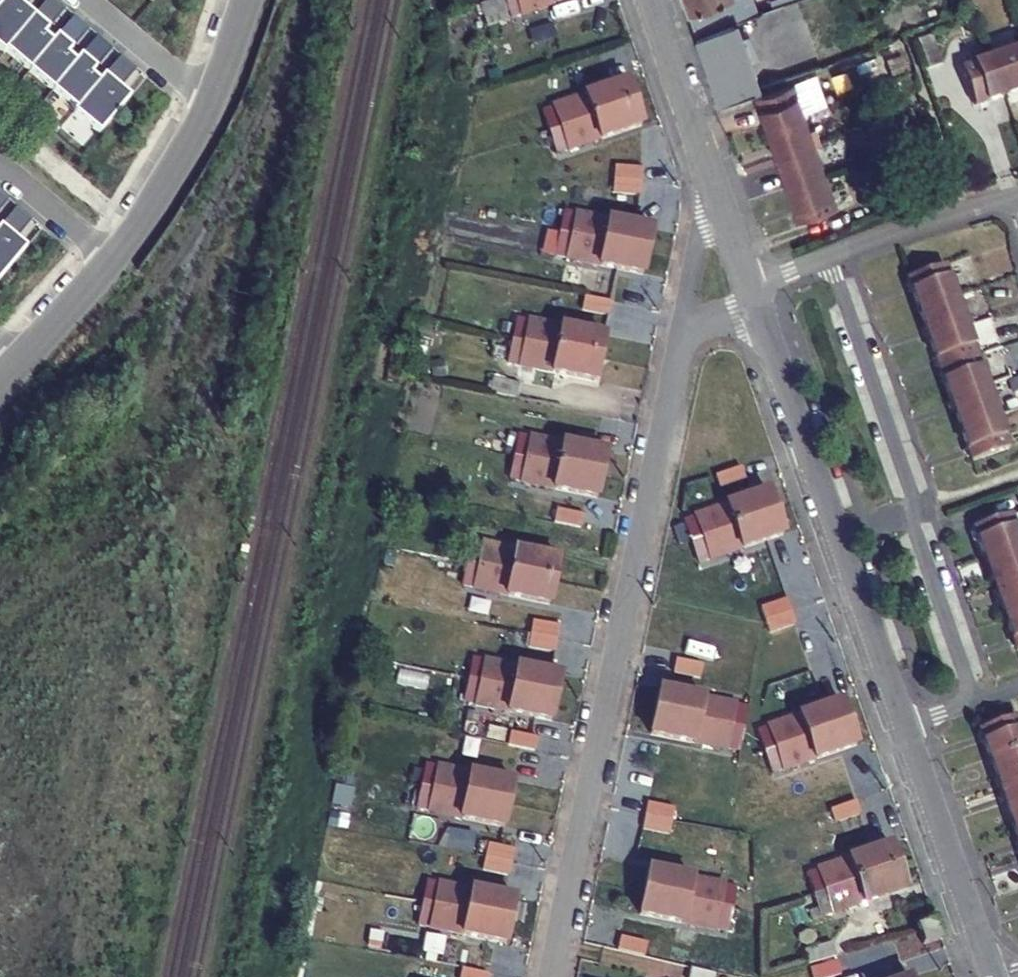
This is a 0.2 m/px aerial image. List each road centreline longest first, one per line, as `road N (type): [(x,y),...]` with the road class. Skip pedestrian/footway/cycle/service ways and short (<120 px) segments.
road 1 (residential): [(681,332),(549,976)]
road 2 (residential): [(245,0),(176,169),(120,249),(0,381)]
road 3 (residential): [(758,311),(904,726)]
road 4 (residential): [(750,286),(1014,197)]
road 5 (residential): [(904,726),(991,976)]
road 6 (residential): [(650,0),(712,176)]
road 7 (residential): [(712,176),(681,332)]
road 8 (residential): [(1017,686),(904,726)]

